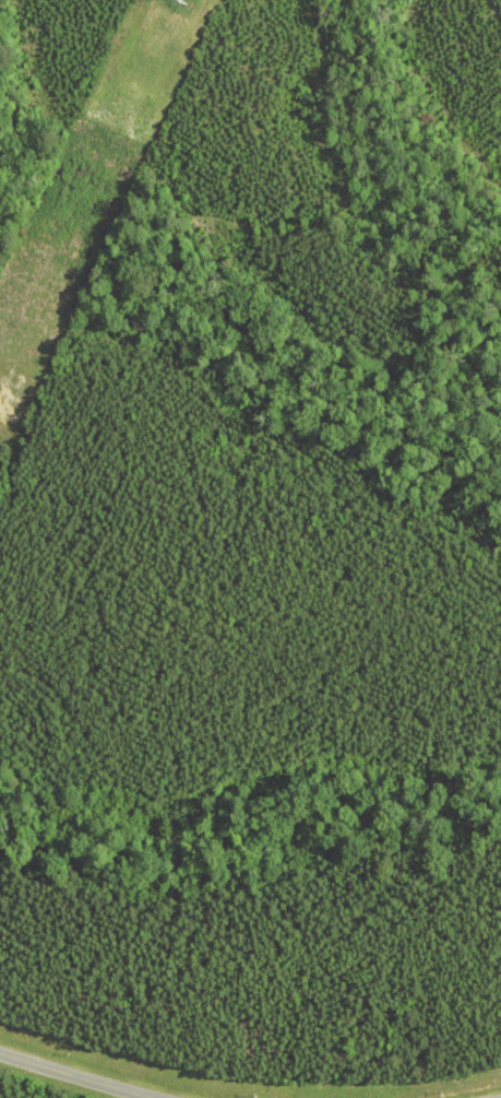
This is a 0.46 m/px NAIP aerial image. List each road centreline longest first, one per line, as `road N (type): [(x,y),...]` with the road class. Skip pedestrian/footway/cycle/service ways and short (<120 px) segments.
road 1 (tertiary): [(0,1054),(157,1097)]

